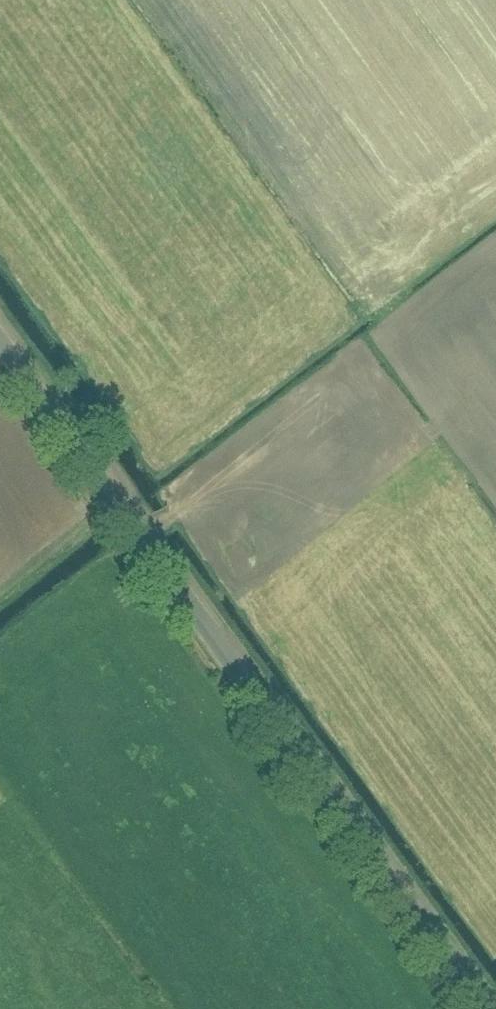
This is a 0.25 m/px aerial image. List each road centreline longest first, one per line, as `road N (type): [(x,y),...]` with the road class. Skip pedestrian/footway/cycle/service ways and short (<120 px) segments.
road 1 (unclassified): [(487,1008),(0,342)]

